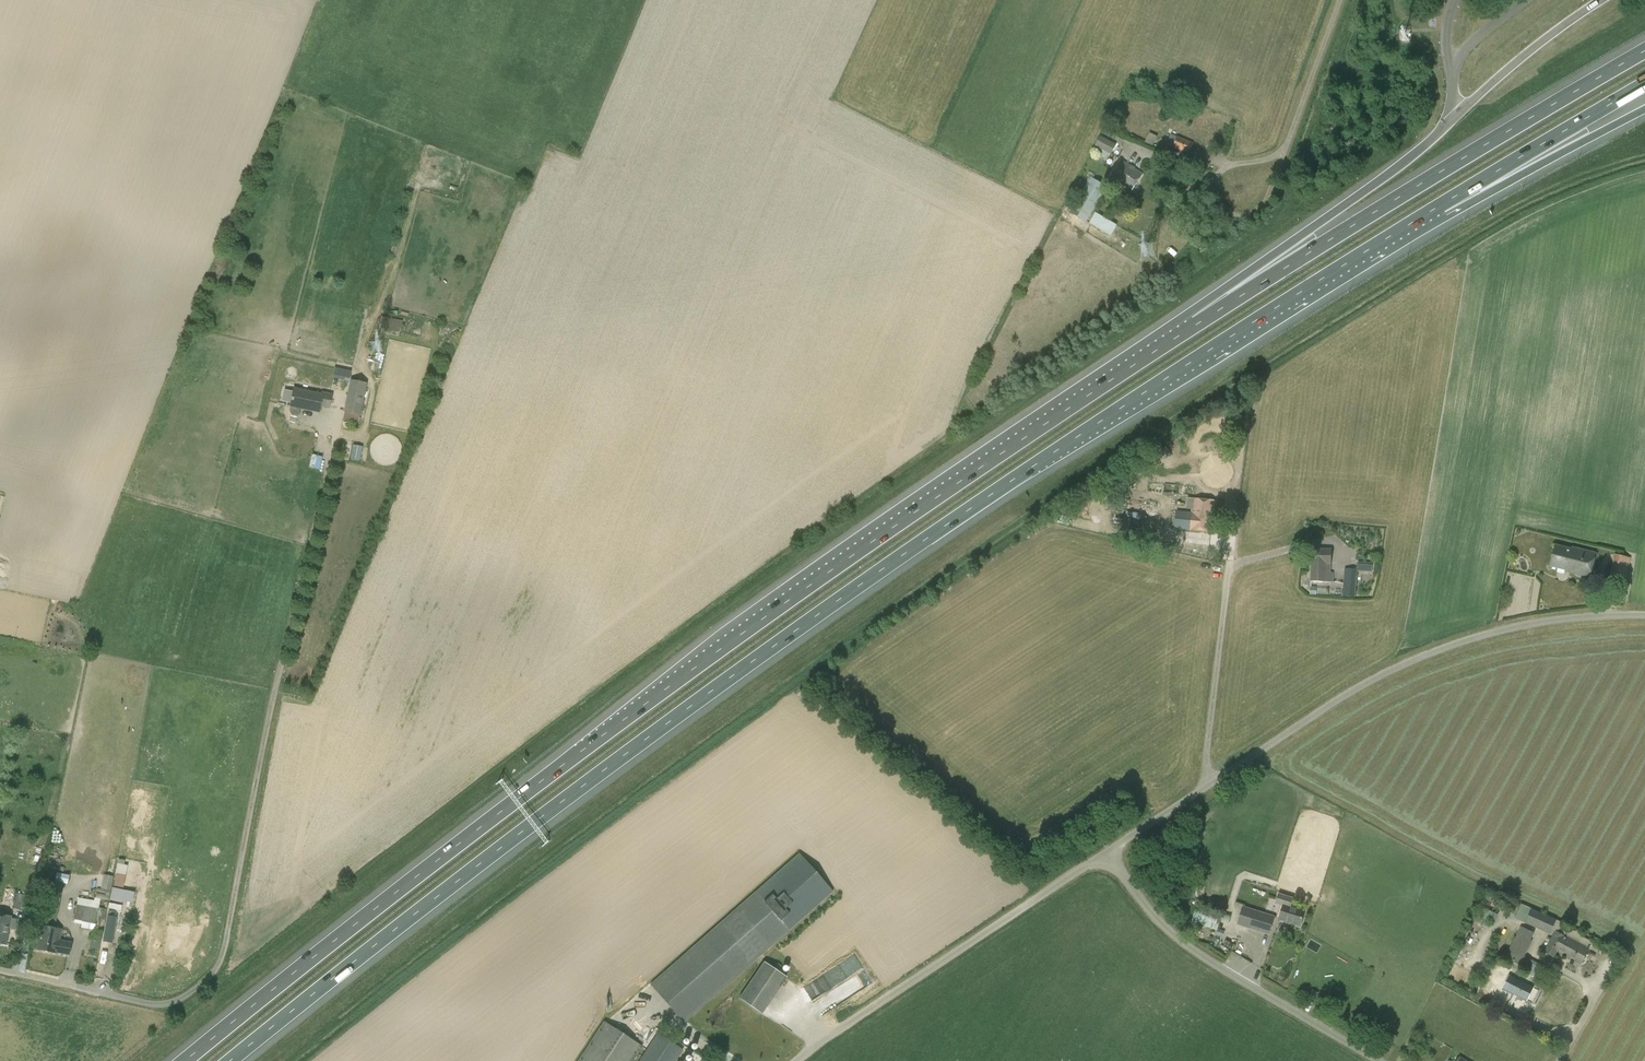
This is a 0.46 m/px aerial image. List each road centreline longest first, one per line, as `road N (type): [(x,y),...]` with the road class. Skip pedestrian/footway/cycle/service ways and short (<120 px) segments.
road 1 (motorway): [(228,1060),(770,644),(1175,372),(1438,207)]
road 2 (motorway): [(1197,324),(802,591),(180,1060)]
road 3 (unclassified): [(1107,852),(1318,712),(1413,660),(1519,626),(1644,615)]
road 4 (motorway): [(1644,51),(1197,324)]
road 5 (unclassified): [(797,1060),(1107,852)]
road 6 (unclassified): [(1378,1060),(1182,942),(1107,852)]
road 7 (motorway): [(1447,124),(1423,151),(1197,324)]
road 8 (unclassified): [(0,968),(163,1003),(213,973),(228,928)]
road 9 (motorway): [(1438,207),(1644,86)]
road 10 (motorway): [(1438,207),(1644,109)]
road 11 (unclassified): [(1282,157),(1226,165),(1210,185),(1213,209),(1251,216),(1280,169)]
road 12 (unclassified): [(1282,157),(1343,0)]

